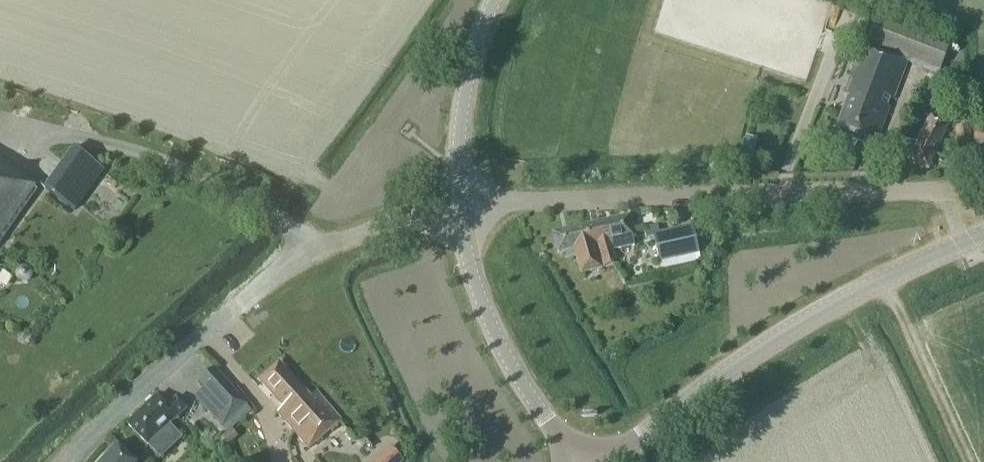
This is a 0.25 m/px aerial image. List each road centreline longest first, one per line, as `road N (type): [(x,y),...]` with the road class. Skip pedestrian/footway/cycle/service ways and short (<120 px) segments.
road 1 (residential): [(457,205),(946,189)]
road 2 (residential): [(68,461),(203,330),(281,271),(457,205)]
road 3 (secondary): [(610,461),(786,333),(983,236)]
road 4 (tertiary): [(574,461),(491,326),(457,205)]
road 5 (tertiary): [(457,205),(464,79),(495,0)]
road 6 (track): [(964,461),(885,278)]

